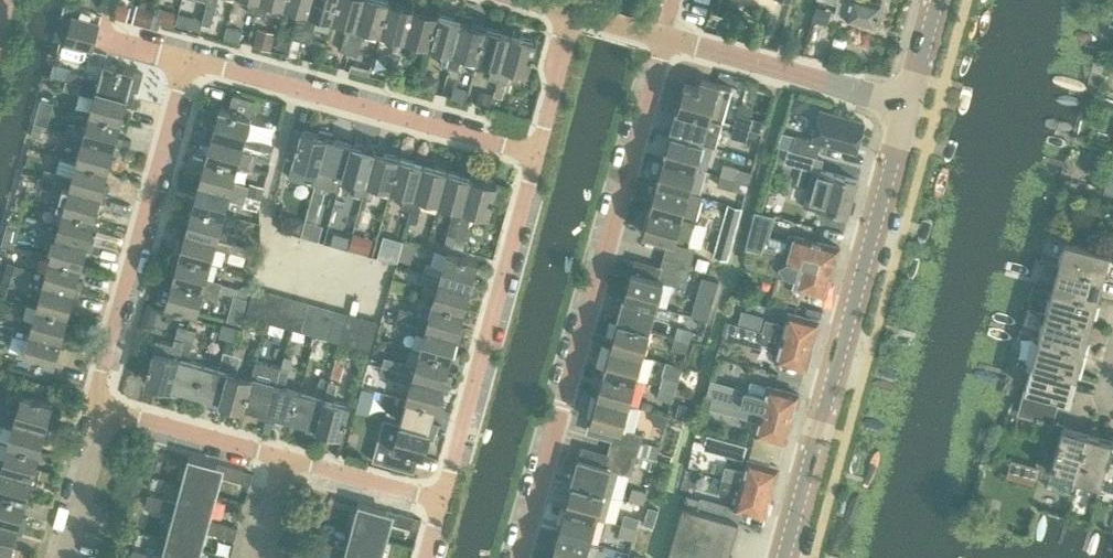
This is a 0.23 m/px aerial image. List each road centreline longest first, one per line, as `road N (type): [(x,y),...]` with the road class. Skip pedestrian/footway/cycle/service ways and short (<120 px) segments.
road 1 (residential): [(522,557),(668,37)]
road 2 (tertiary): [(782,557),(908,108)]
road 3 (residential): [(106,412),(100,376),(187,58)]
road 4 (residential): [(537,153),(443,501)]
road 5 (residential): [(297,87),(267,197),(278,238),(272,263),(379,292)]
road 6 (tertiary): [(908,108),(668,37)]
road 7 (residential): [(537,153),(297,87)]
road 8 (residential): [(287,460),(106,412)]
road 9 (residential): [(443,501),(287,460)]
road 10 (residential): [(64,557),(106,412)]
road 11 (residential): [(571,10),(537,153)]

